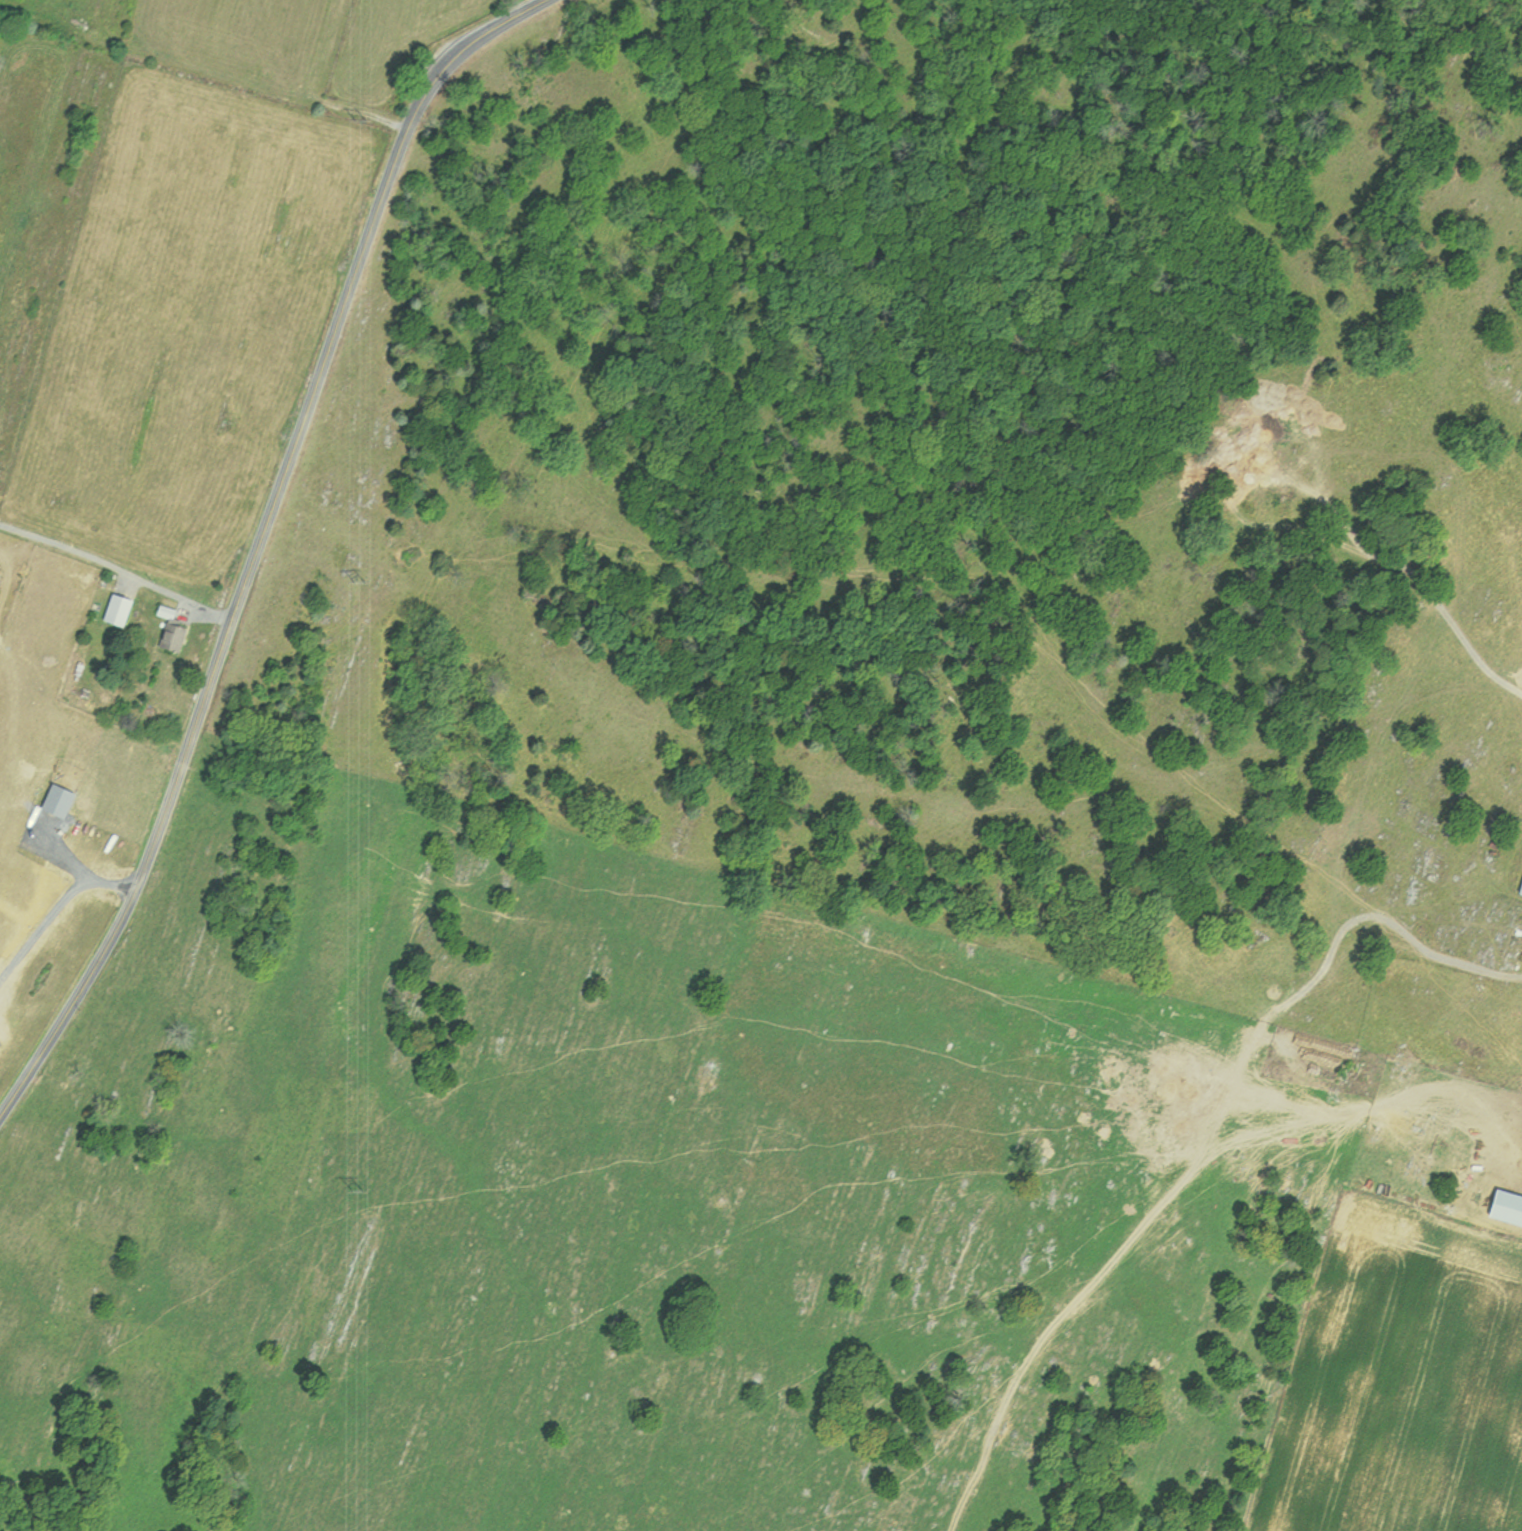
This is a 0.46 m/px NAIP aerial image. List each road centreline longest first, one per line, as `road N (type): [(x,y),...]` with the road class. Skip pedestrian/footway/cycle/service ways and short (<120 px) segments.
road 1 (residential): [(536,0),(467,38),(437,67),(182,782),(124,915),(0,1114)]

